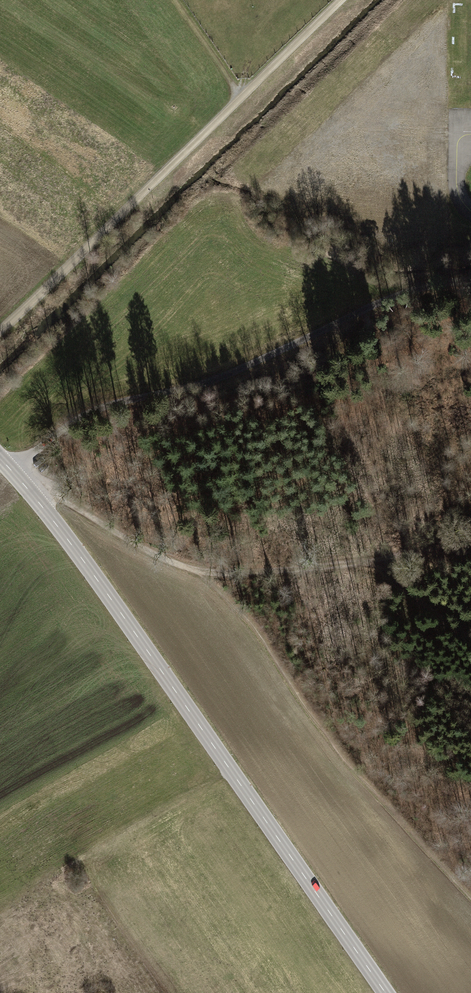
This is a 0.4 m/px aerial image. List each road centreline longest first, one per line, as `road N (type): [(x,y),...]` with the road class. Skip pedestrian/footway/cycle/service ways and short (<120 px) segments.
road 1 (tertiary): [(385,992),(105,591),(0,459)]
road 2 (track): [(340,0),(0,329)]
road 3 (track): [(370,563),(219,574),(188,567),(55,495),(37,500)]
road 4 (track): [(370,563),(470,641)]

